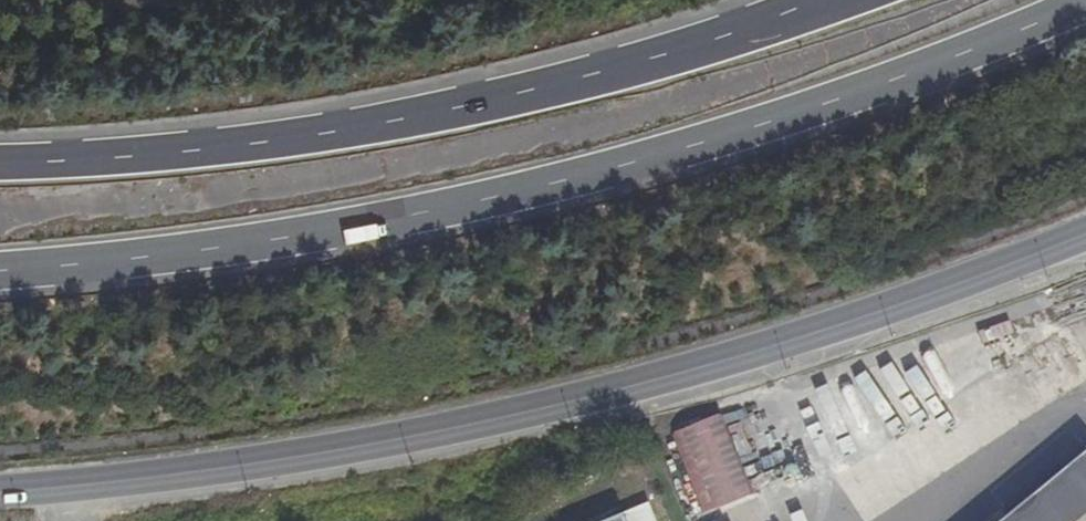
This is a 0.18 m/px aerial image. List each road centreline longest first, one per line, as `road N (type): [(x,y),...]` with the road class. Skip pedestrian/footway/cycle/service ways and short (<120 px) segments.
road 1 (trunk): [(0,274),(145,262),(482,204),(702,145),(1085,2)]
road 2 (secondary): [(1085,233),(762,348),(494,426),(171,477),(0,489)]
road 3 (trunk): [(825,0),(729,36),(446,113),(245,149),(0,166)]

